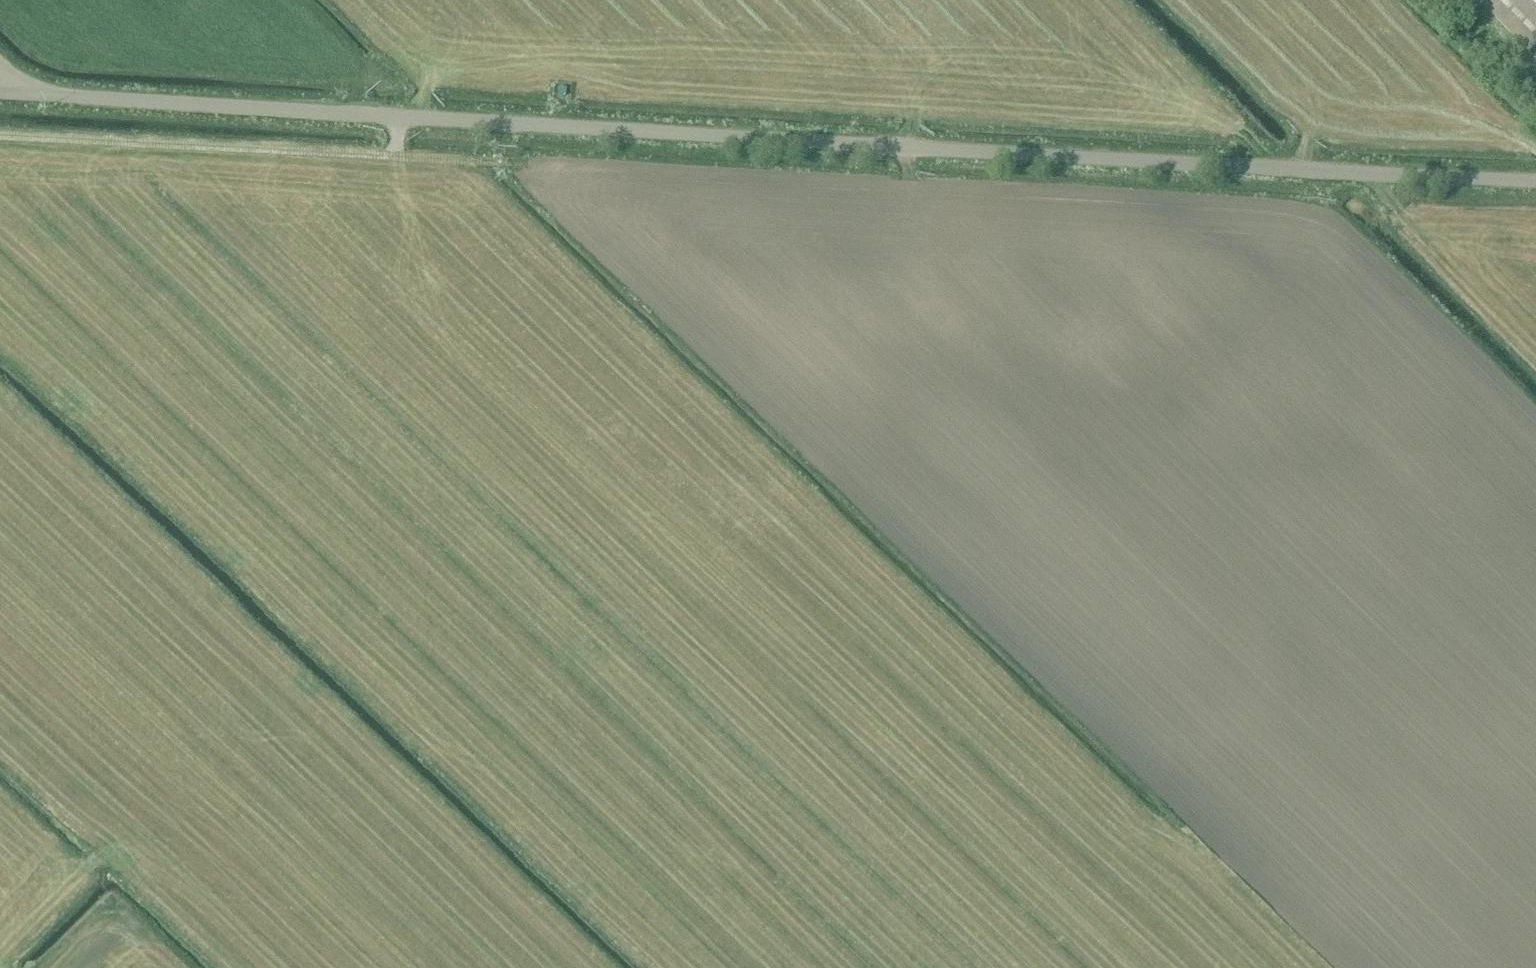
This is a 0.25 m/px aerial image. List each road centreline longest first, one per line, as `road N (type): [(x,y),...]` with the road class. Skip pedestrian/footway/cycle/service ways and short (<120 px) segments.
road 1 (unclassified): [(1535,181),(29,93)]

